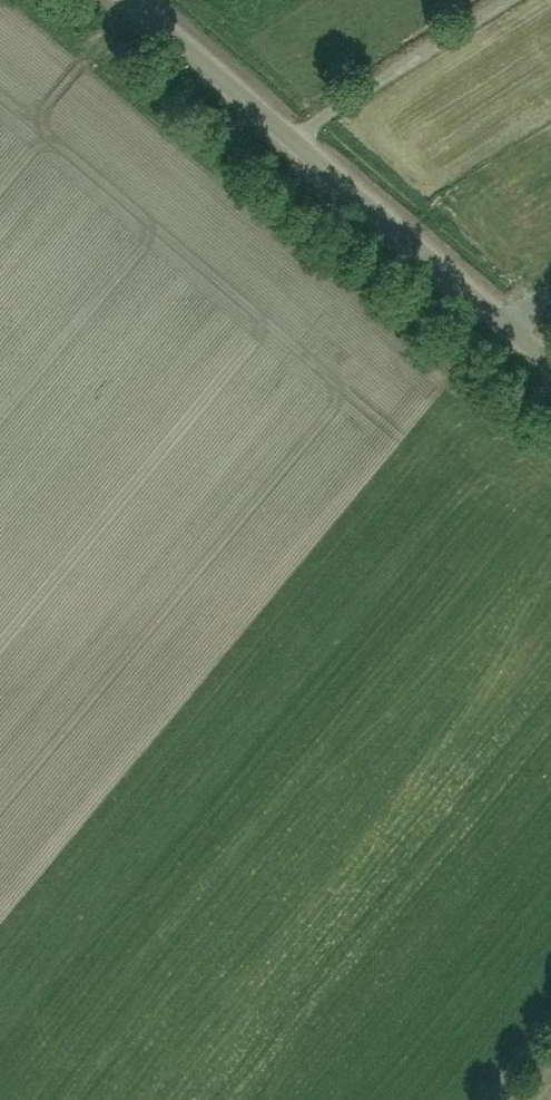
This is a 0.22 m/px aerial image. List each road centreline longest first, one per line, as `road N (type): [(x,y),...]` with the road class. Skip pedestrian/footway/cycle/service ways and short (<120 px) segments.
road 1 (unclassified): [(550,360),(136,0)]

